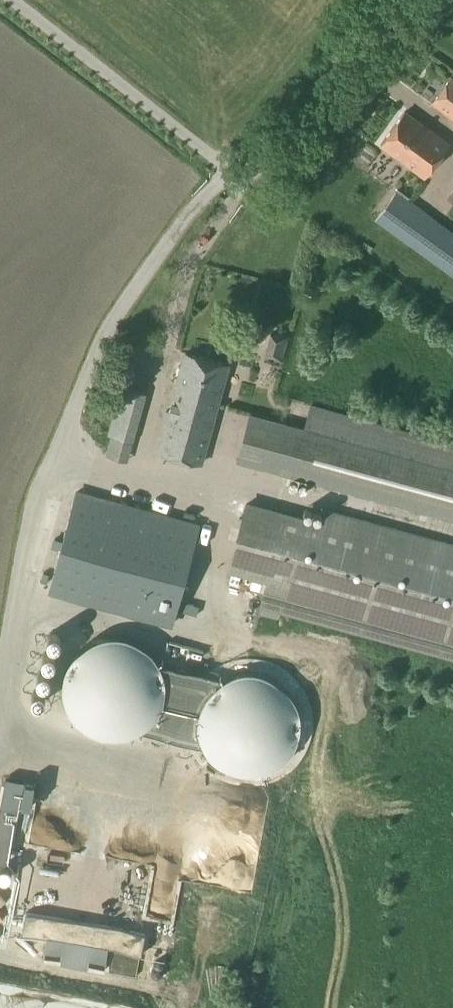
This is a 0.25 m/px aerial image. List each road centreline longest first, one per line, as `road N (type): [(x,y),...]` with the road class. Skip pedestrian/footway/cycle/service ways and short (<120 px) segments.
road 1 (track): [(0,676),(29,527),(134,270),(225,174)]
road 2 (unclassified): [(12,0),(246,188),(386,0)]

